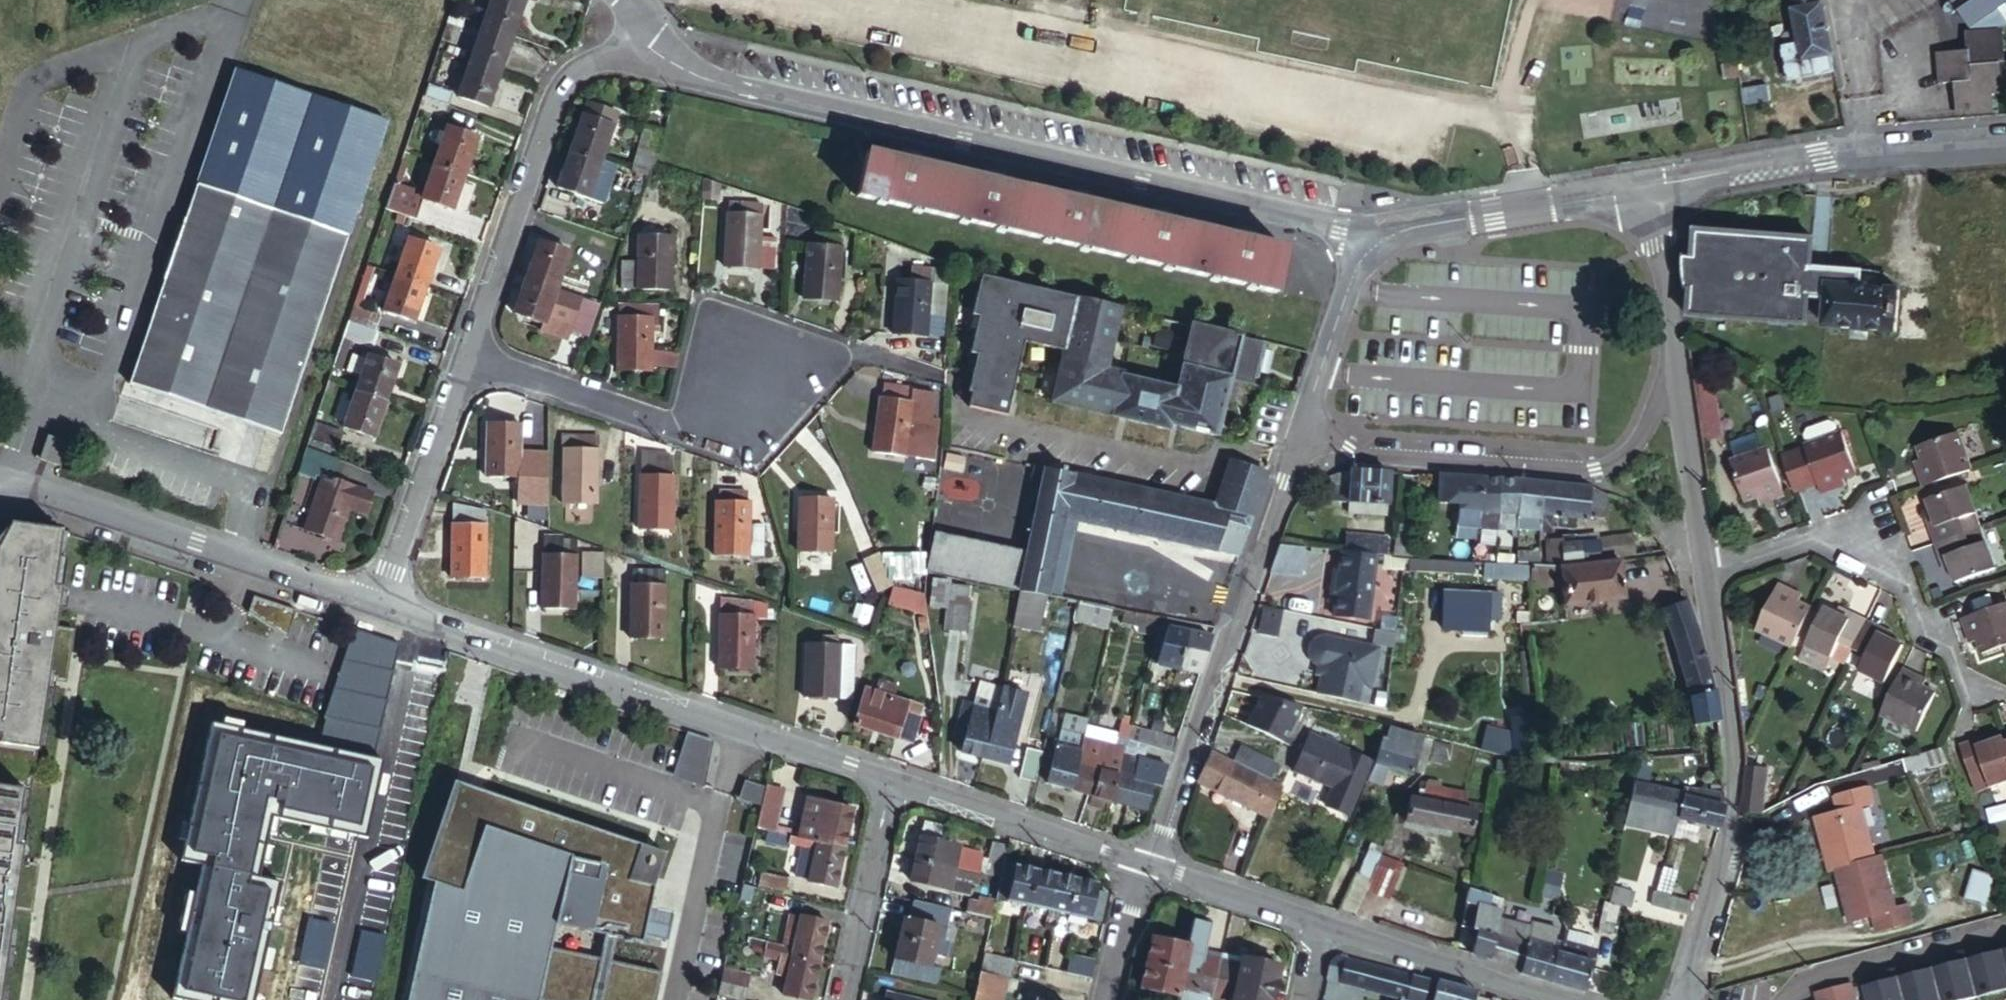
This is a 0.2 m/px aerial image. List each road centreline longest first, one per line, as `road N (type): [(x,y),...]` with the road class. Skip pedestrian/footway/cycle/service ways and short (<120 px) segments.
road 1 (residential): [(644,39),(668,61),(732,87),(1339,225),(1367,250)]
road 2 (residential): [(380,607),(892,779)]
road 3 (residential): [(1296,447),(1596,469),(1640,440),(1676,357)]
road 4 (residential): [(1296,447),(1242,620),(1198,713),(1156,866)]
road 5 (residential): [(1690,999),(1733,824),(1731,718),(1704,567)]
road 6 (residential): [(380,607),(0,484)]
road 7 (residential): [(473,349),(563,91),(585,65),(644,39)]
road 8 (residential): [(1704,567),(1807,539),(1901,584),(1916,627),(1945,650),(1956,684),(1987,704)]
road 9 (residential): [(2005,147),(1821,154),(1650,188)]
road 10 (residential): [(473,349),(662,416),(727,400),(764,360)]
road 11 (residential): [(1650,188),(1394,230),(1367,250)]
road 12 (residential): [(380,607),(473,349)]
road 13 (residential): [(892,779),(1142,861)]
road 14 (residential): [(1325,923),(1567,999)]
road 15 (residential): [(892,779),(843,999)]
road 16 (residential): [(1704,567),(1676,357)]
road 17 (residential): [(1367,250),(1347,287),(1296,447)]
road 18 (residential): [(1156,866),(1325,923)]
road 19 (residential): [(1676,357),(1650,188)]
road 20 (residential): [(1105,999),(1142,861)]

